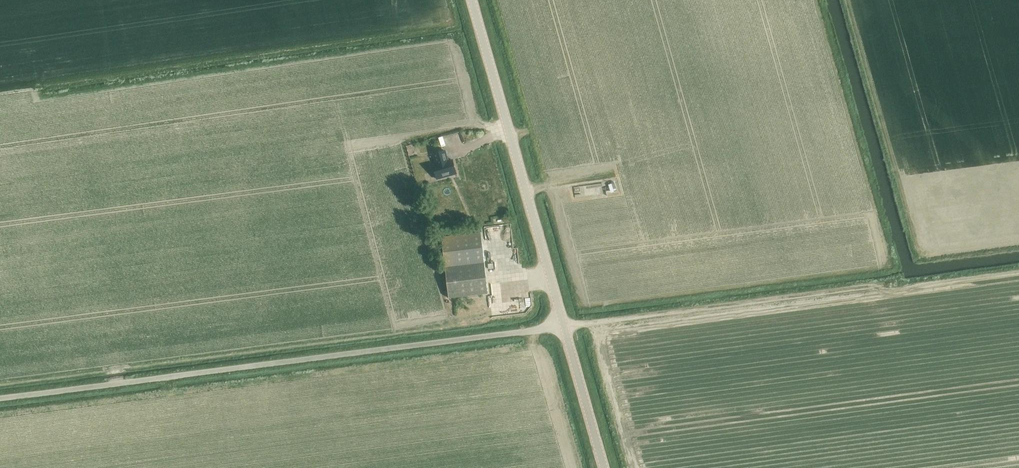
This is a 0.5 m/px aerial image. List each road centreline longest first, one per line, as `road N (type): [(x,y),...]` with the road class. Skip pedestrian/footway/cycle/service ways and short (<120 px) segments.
road 1 (track): [(0,399),(892,284)]
road 2 (tertiary): [(604,467),(472,0)]

